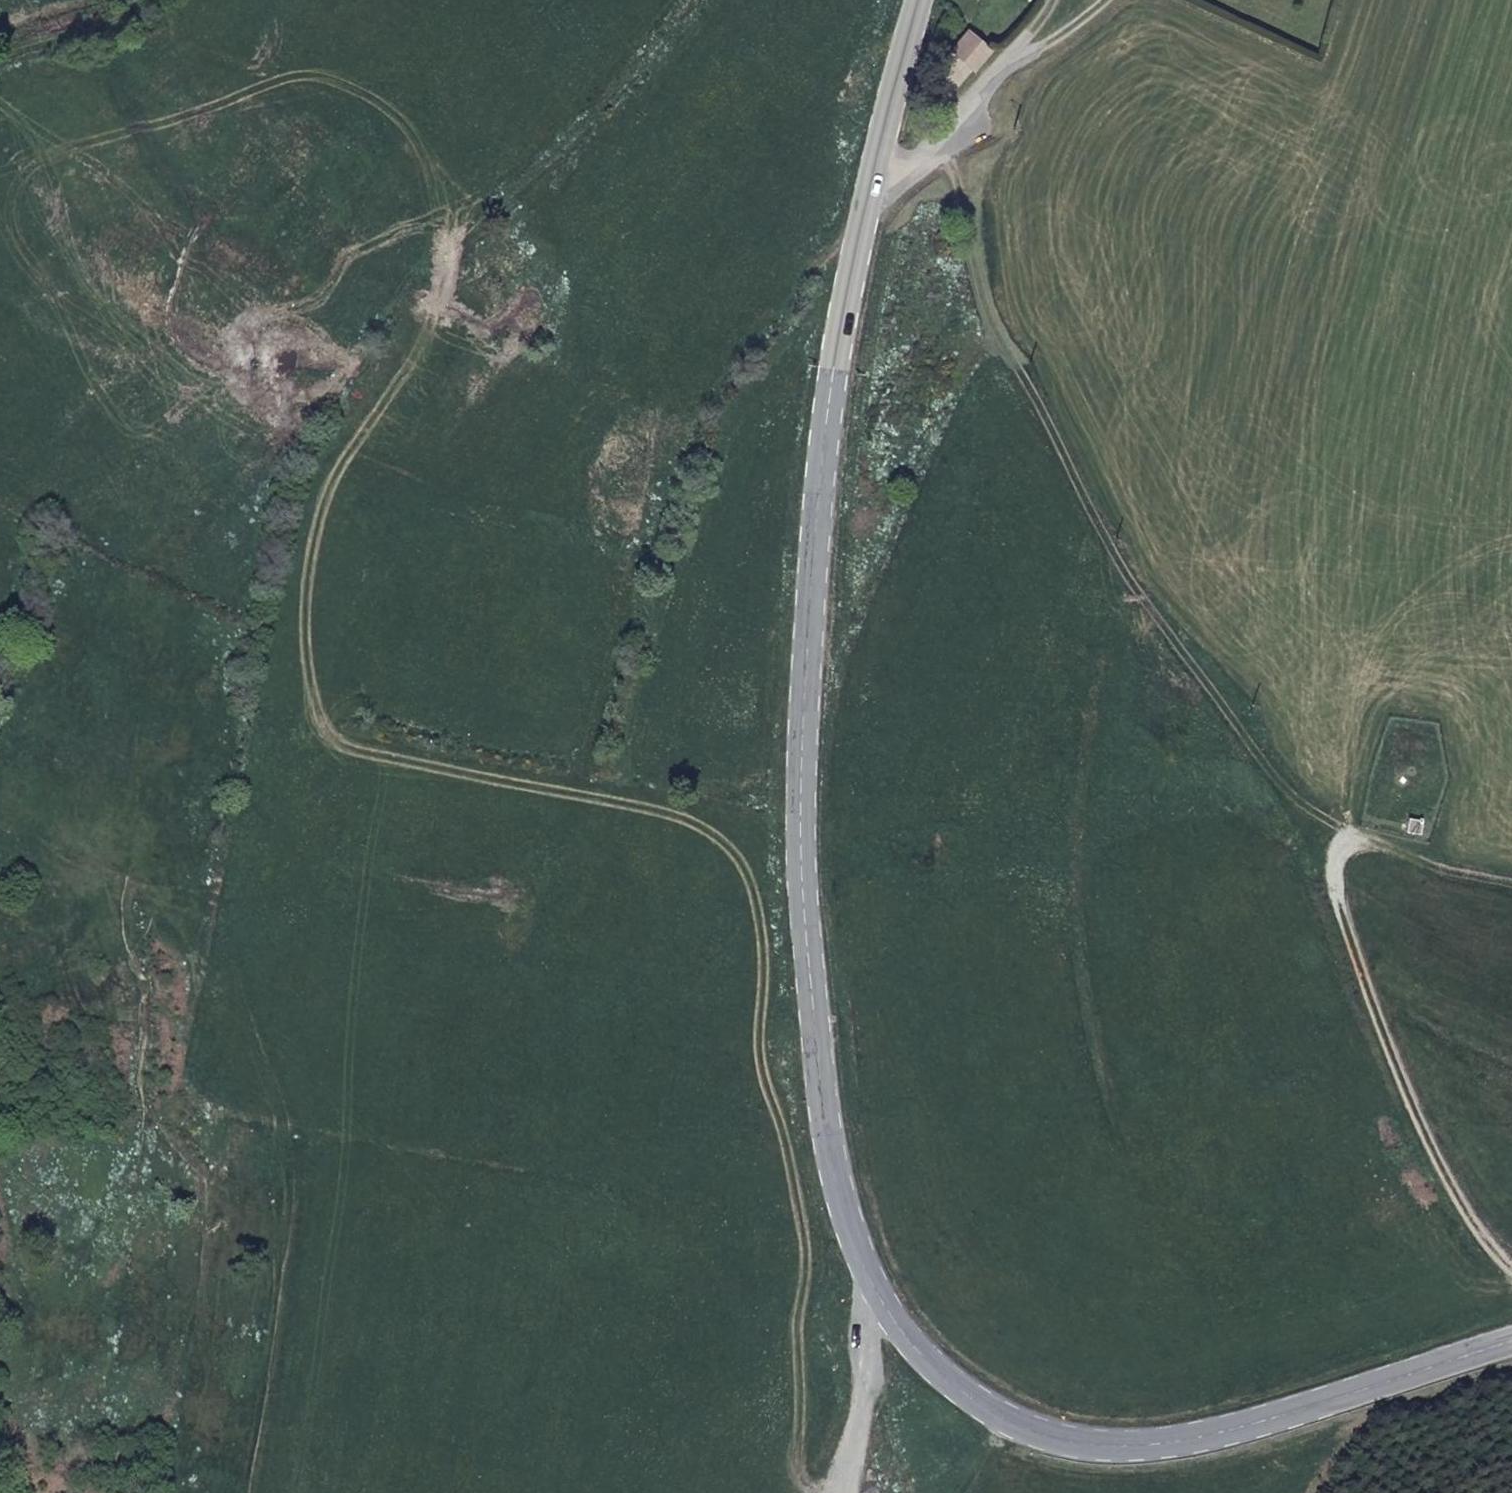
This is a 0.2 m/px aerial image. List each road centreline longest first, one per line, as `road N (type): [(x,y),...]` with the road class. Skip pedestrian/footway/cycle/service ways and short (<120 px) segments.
road 1 (secondary): [(921,0),(877,151),(827,399),(807,671),(807,900),(822,1082),(845,1224),(899,1329),(967,1396),(1060,1439),(1153,1447),(1511,1346)]
road 2 (track): [(134,0),(0,64)]

